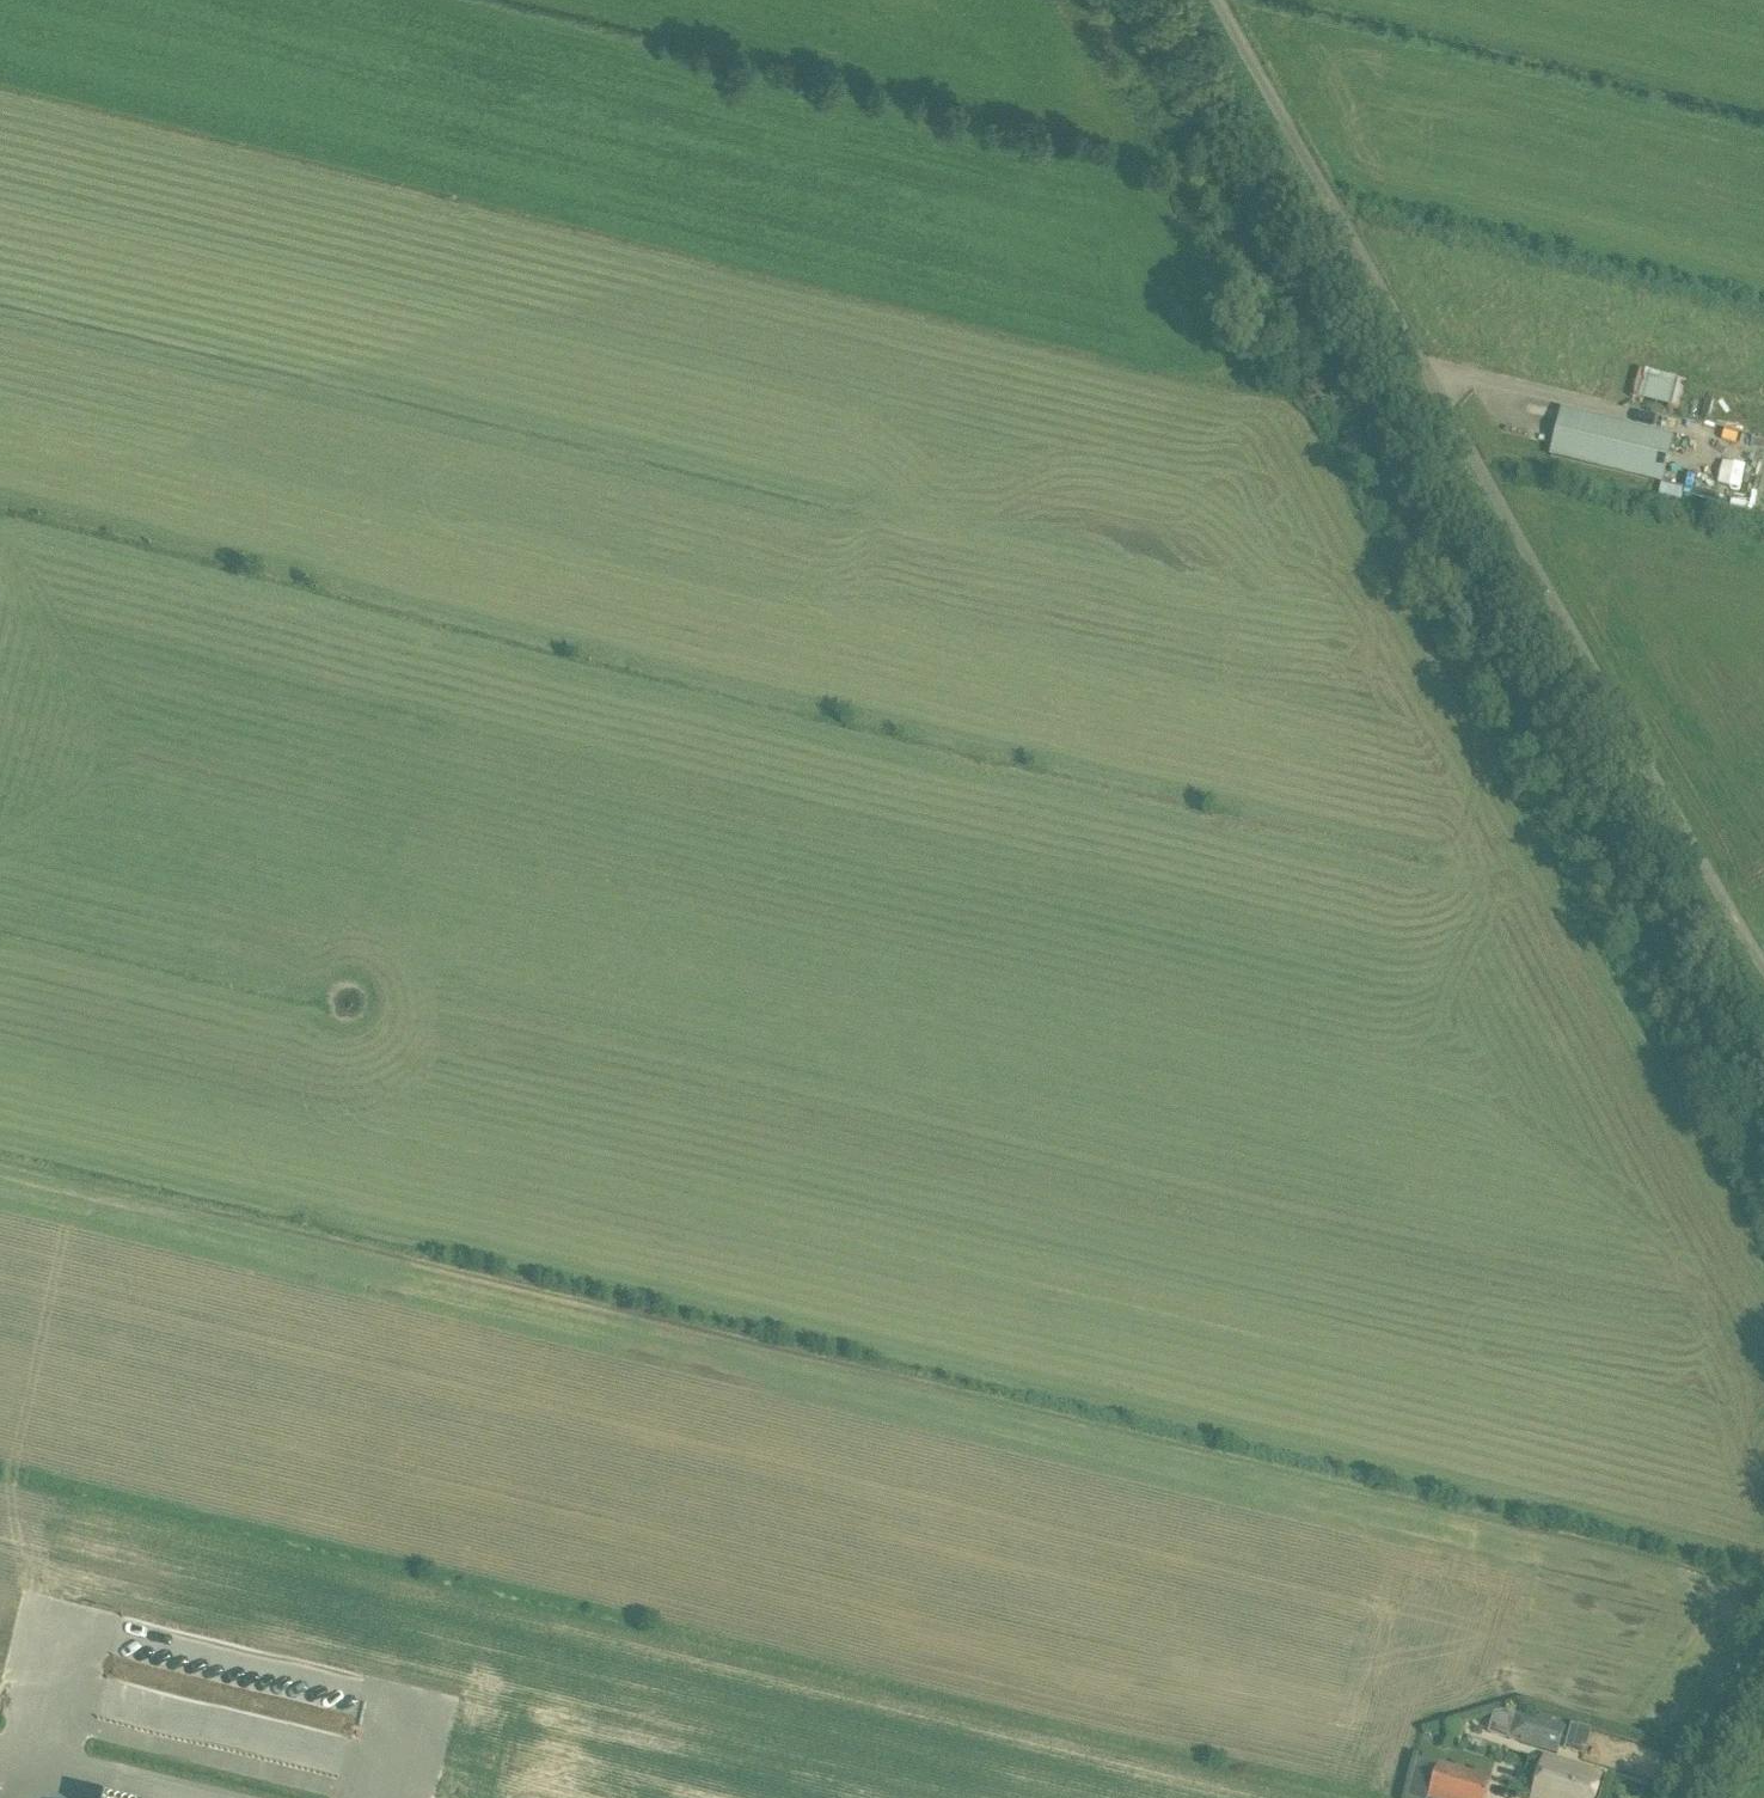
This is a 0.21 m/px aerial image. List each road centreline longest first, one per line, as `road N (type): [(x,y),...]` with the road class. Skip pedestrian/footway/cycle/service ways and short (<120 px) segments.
road 1 (unclassified): [(1763,965),(1215,0)]
road 2 (unclassified): [(1706,1797),(1763,1685)]

